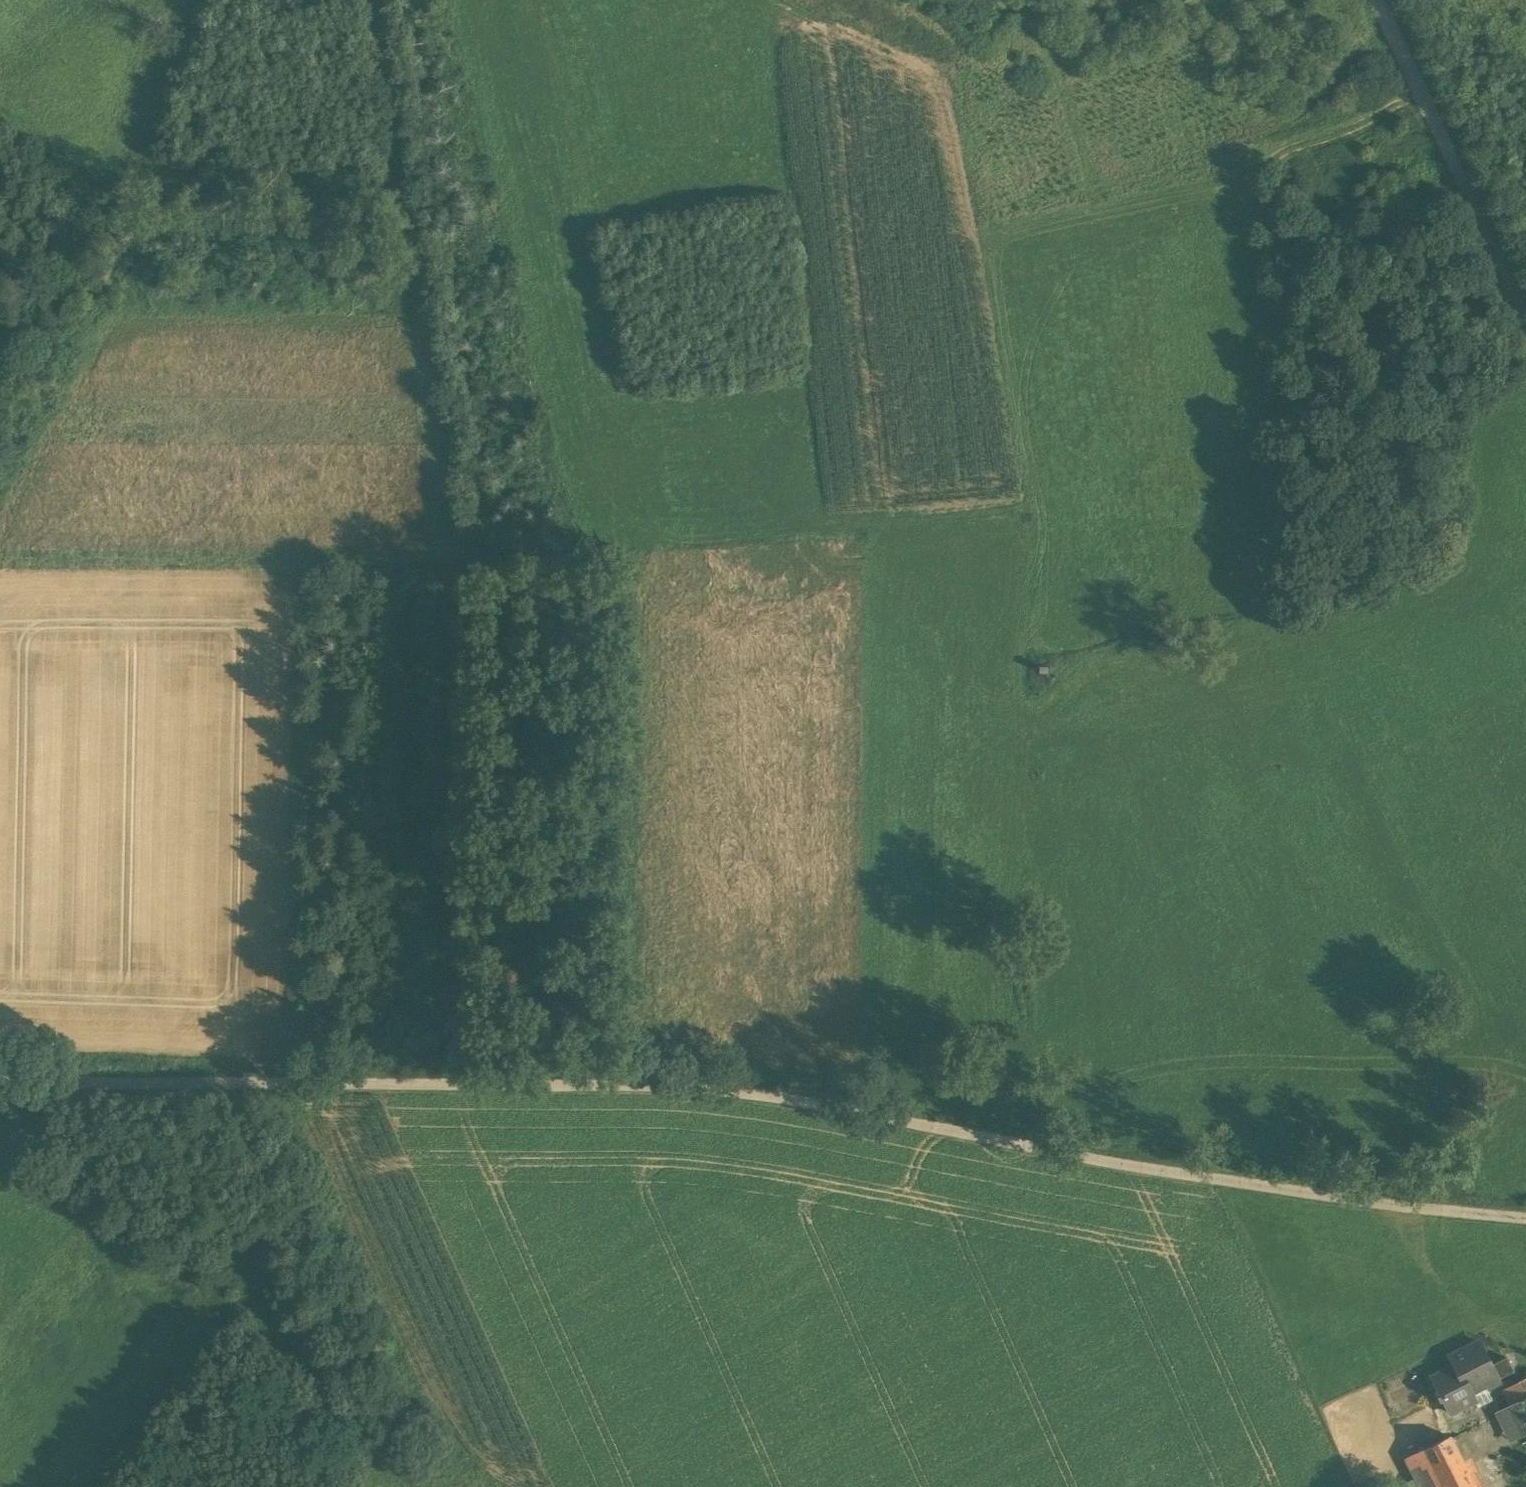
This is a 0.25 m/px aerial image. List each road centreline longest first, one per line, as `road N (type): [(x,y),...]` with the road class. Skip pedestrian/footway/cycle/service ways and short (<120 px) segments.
road 1 (track): [(1029,511),(642,545),(299,563),(0,563)]
road 2 (track): [(447,554),(371,0)]
road 3 (track): [(1525,316),(1379,0)]
road 4 (track): [(0,117),(61,167),(99,177),(117,172),(143,148),(206,0)]
road 5 (track): [(1257,130),(1399,42)]

